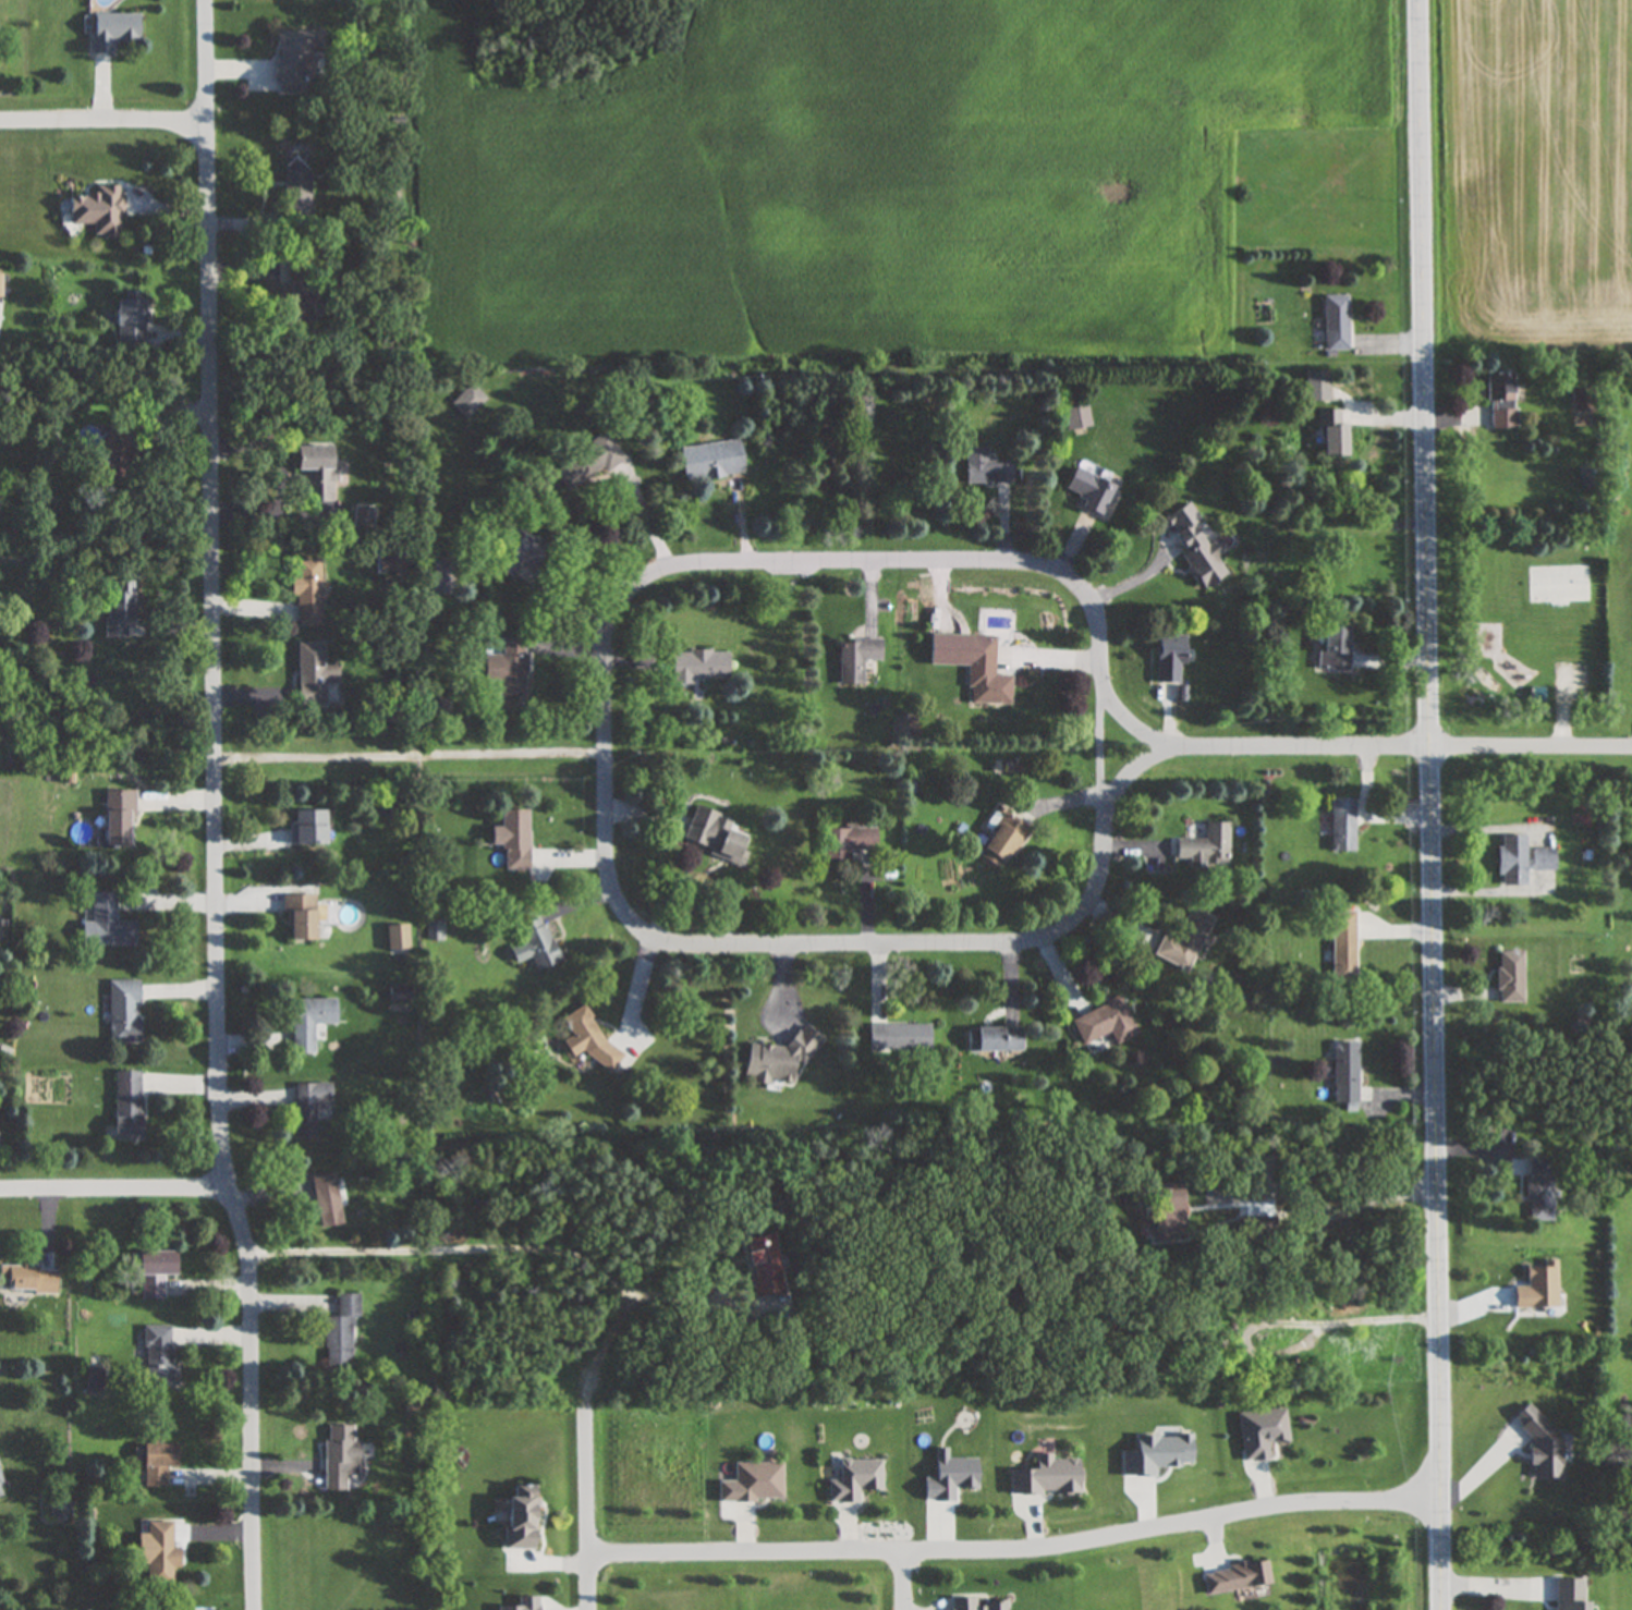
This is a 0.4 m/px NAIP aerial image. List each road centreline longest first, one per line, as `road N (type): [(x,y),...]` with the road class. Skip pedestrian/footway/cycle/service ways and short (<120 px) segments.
road 1 (residential): [(1428,745),(1154,758),(1109,817),(1089,912),(1056,946),(1027,955),(670,955),(623,927),(608,892),(605,649),(629,601),(671,575),(1058,580),(1095,618),(1106,710),(1124,737),(1154,758)]
road 2 (residential): [(251,1609),(244,1251),(227,1205),(216,1057),(209,0)]
road 3 (secondary): [(1438,1609),(1417,0)]
road 4 (residential): [(1436,1489),(1266,1505),(1072,1541),(592,1556)]
road 5 (residential): [(605,748),(214,753)]
road 6 (residential): [(210,194),(198,157),(163,133),(0,133)]
road 7 (residential): [(0,1202),(227,1205)]
road 8 (residential): [(593,1382),(592,1609)]
road 9 (residential): [(1428,745),(1631,743)]

